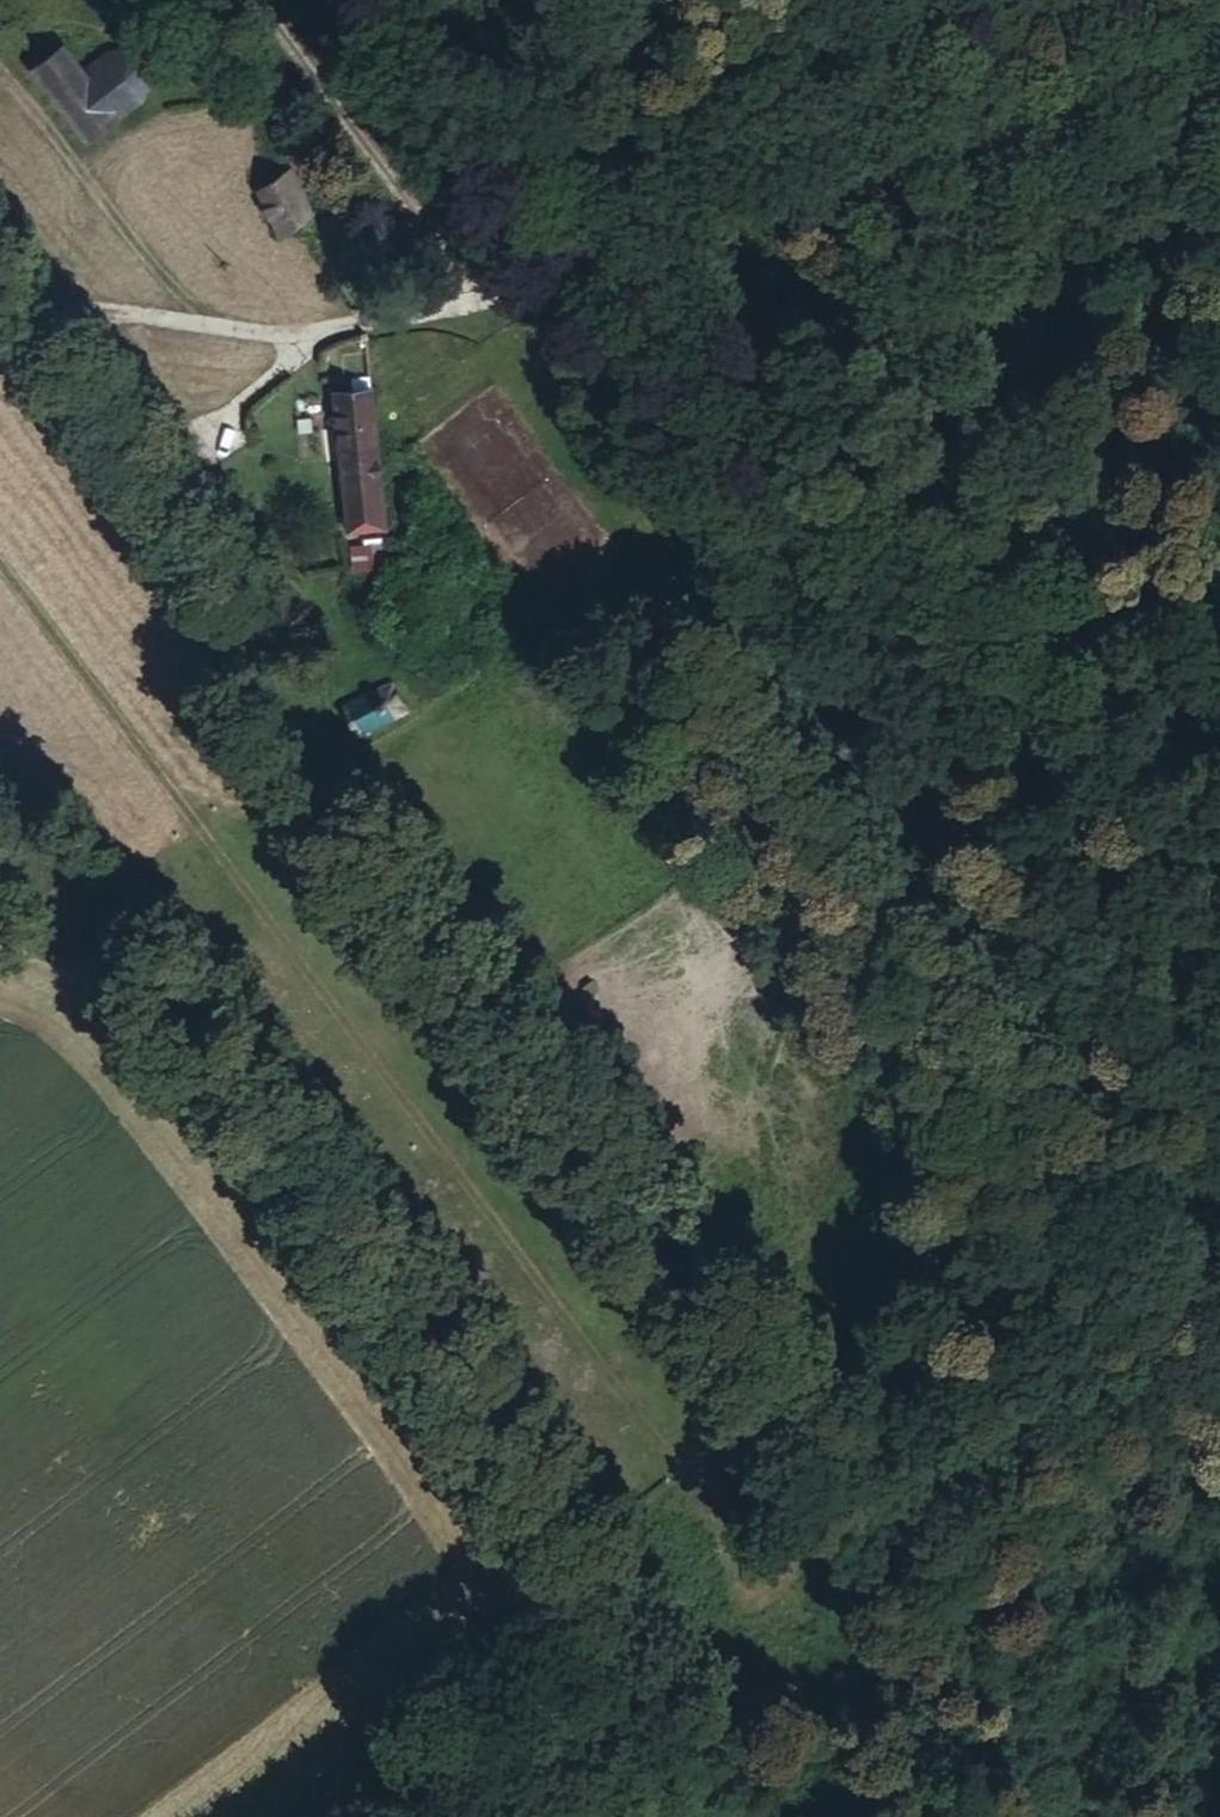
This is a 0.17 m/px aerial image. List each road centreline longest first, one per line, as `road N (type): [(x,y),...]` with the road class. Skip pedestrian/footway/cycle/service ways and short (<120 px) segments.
road 1 (track): [(1219,1474),(842,1555),(795,1548),(712,1503),(610,1383),(0,572)]
road 2 (unclassified): [(260,0),(424,219),(470,299)]

